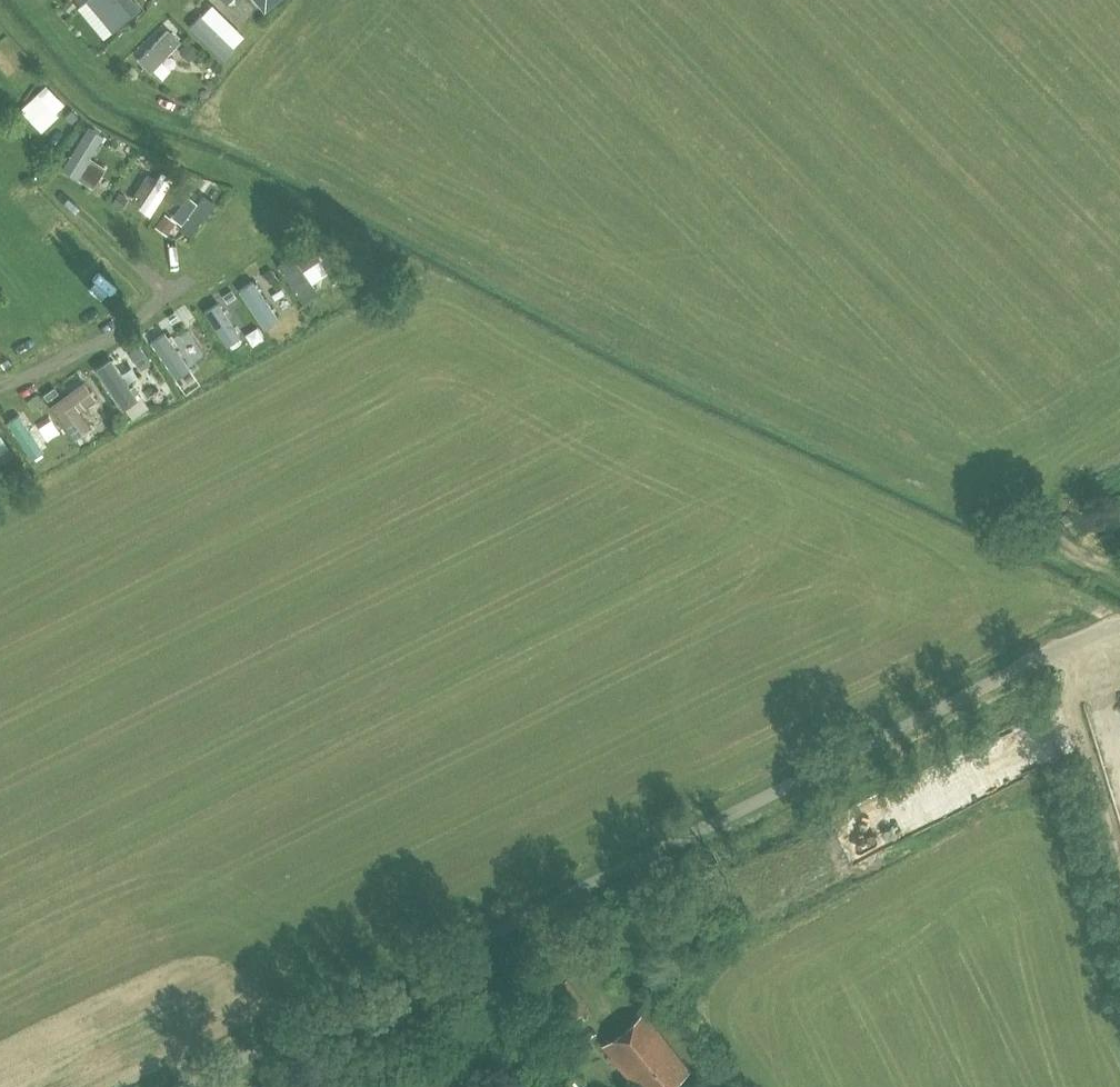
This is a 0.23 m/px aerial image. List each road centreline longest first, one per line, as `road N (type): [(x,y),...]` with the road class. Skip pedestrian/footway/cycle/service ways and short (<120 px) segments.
road 1 (unclassified): [(185,1086),(1119,624)]

